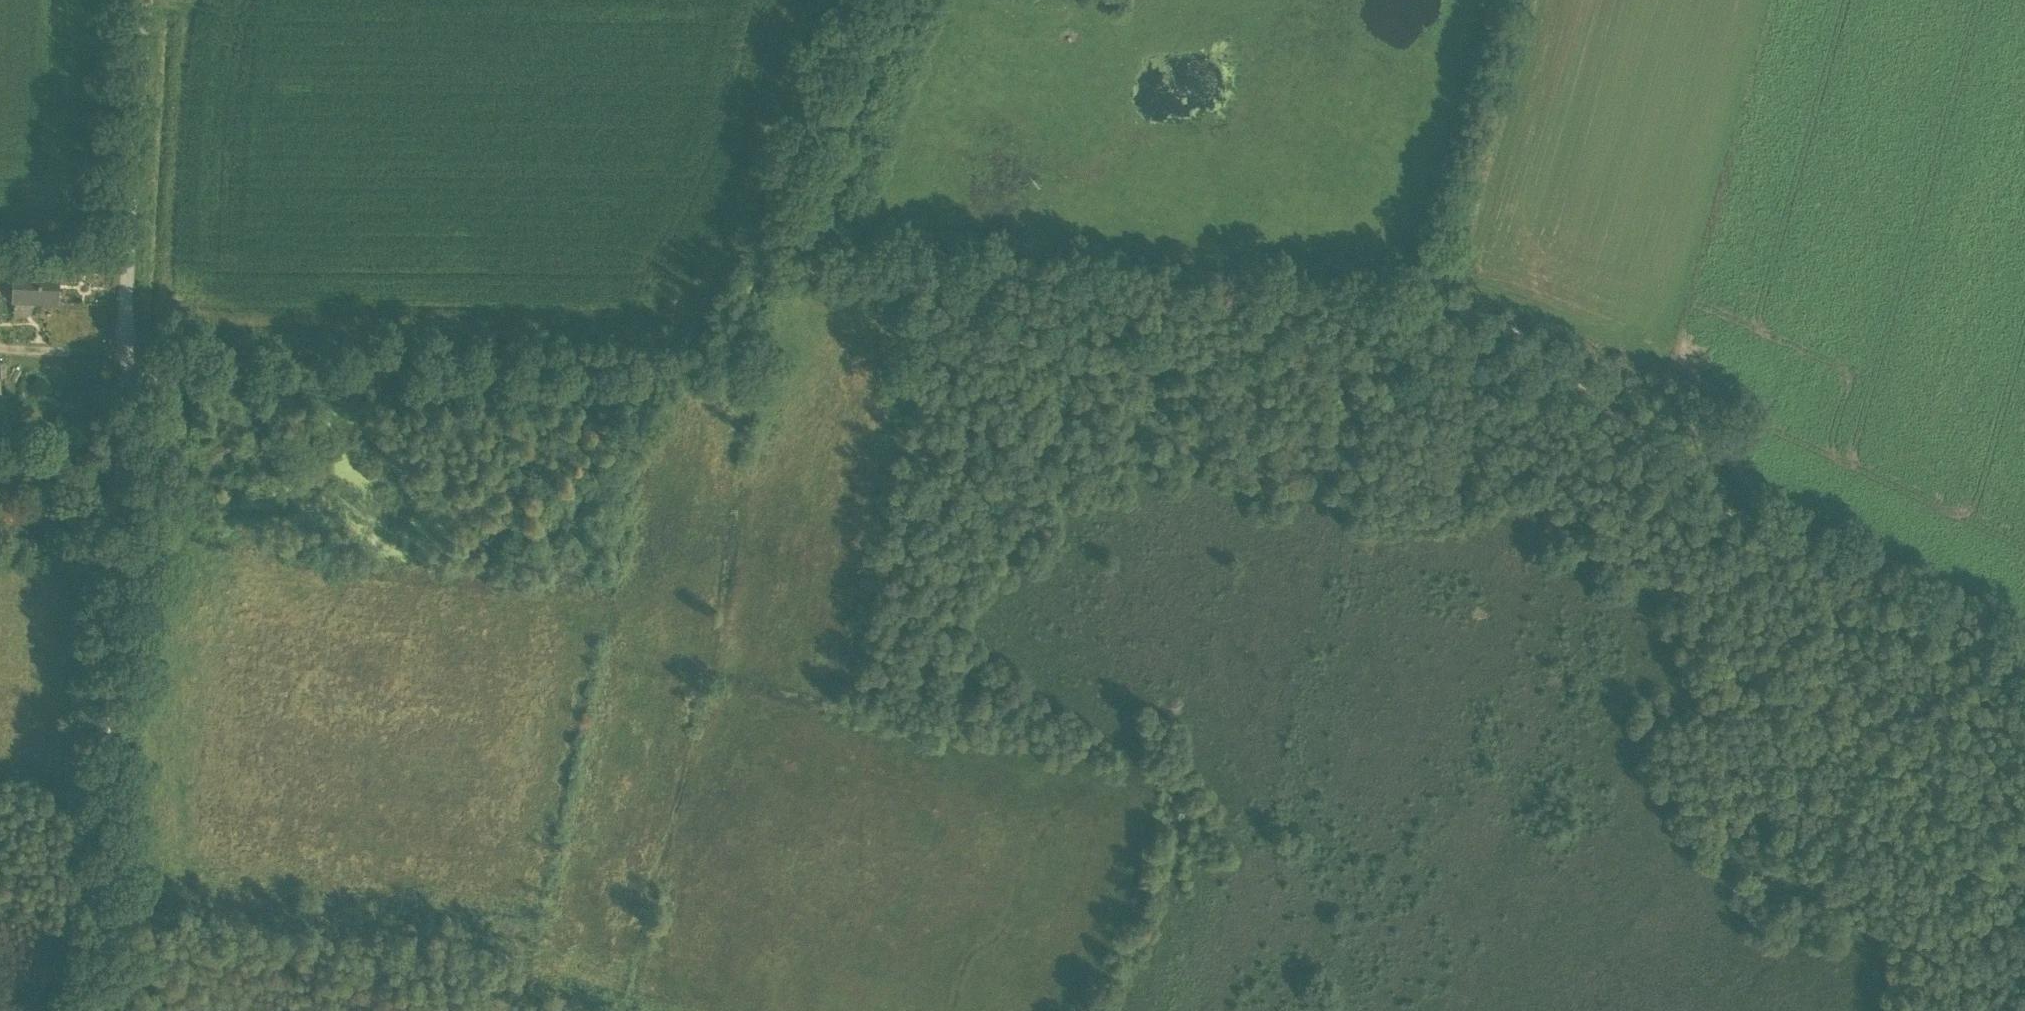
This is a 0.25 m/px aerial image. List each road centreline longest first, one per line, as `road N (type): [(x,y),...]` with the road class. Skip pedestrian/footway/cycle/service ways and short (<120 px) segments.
road 1 (track): [(98,1010),(125,358)]
road 2 (track): [(184,549),(178,381),(161,358)]

